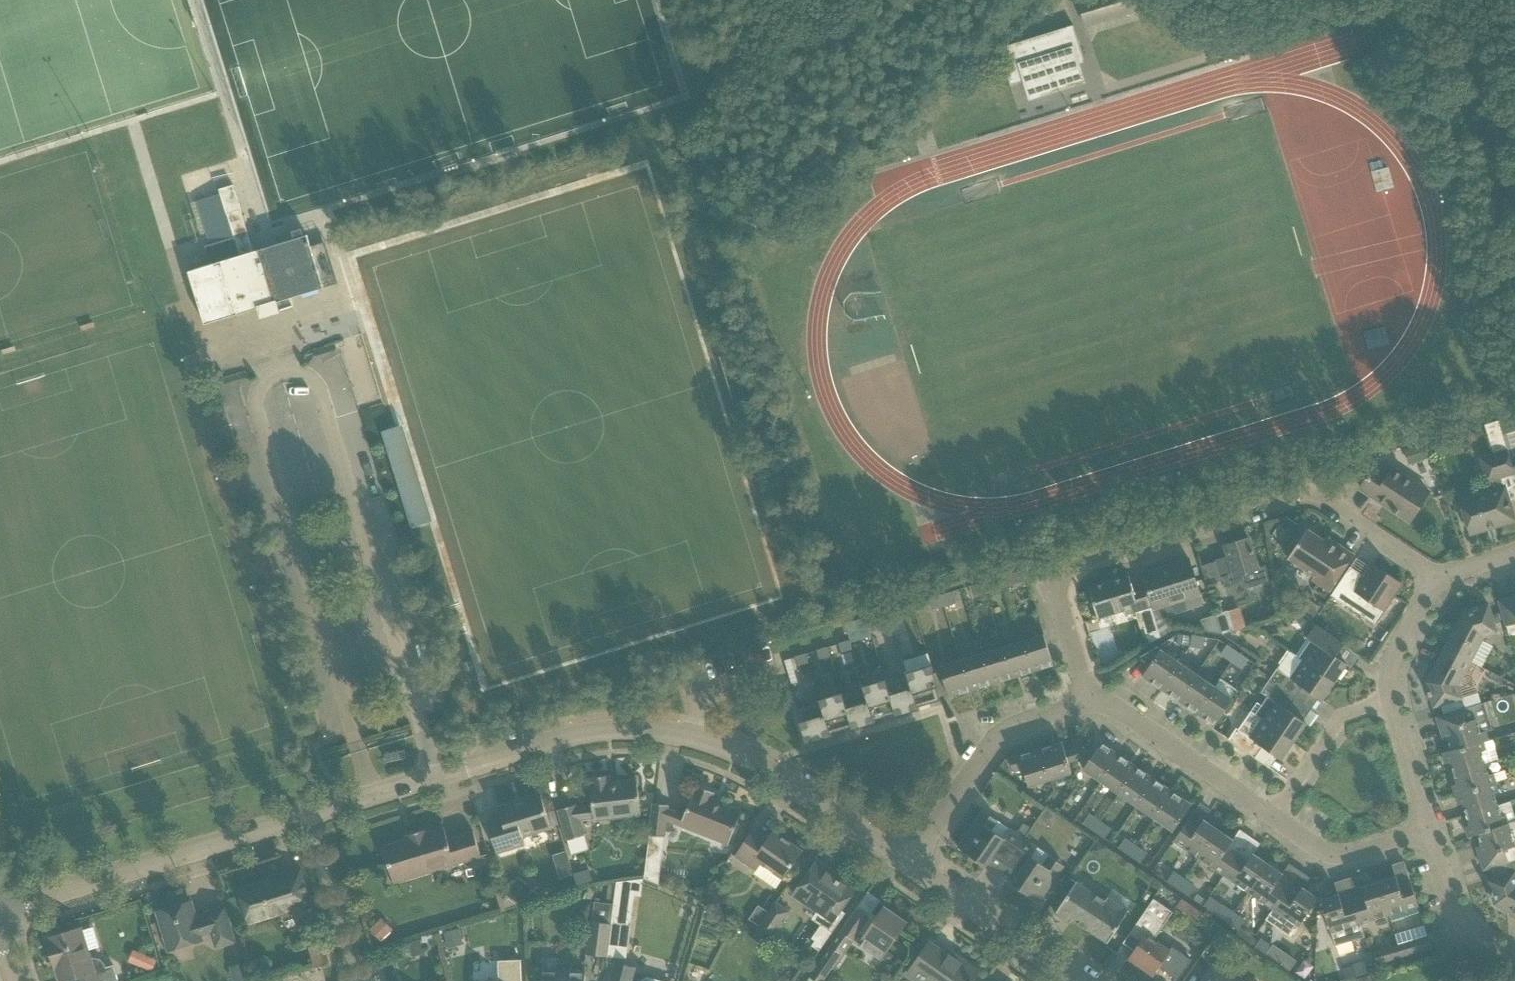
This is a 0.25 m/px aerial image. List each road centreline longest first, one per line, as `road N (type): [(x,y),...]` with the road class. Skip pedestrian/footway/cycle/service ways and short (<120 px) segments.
road 1 (residential): [(0,910),(563,737),(613,730),(661,732),(755,760),(910,864)]
road 2 (residential): [(1088,702),(1058,593),(1057,577),(1080,561),(1313,494),(1411,557),(1438,585)]
road 3 (residential): [(910,864),(988,749),(1013,726),(1088,702)]
road 4 (residential): [(1088,702),(1109,706),(1274,819)]
road 5 (residential): [(910,864),(1080,980)]
road 6 (residential): [(1274,819),(1337,721),(1391,701)]
road 7 (residential): [(1274,819),(1324,852),(1348,854),(1429,832)]
road 8 (residential): [(1514,962),(1468,935),(1453,914),(1429,832)]
road 9 (residential): [(1514,190),(1484,84),(1514,53)]
road 10 (residential): [(1429,832),(1391,701)]
road 11 (residential): [(1391,701),(1394,655),(1438,585)]

